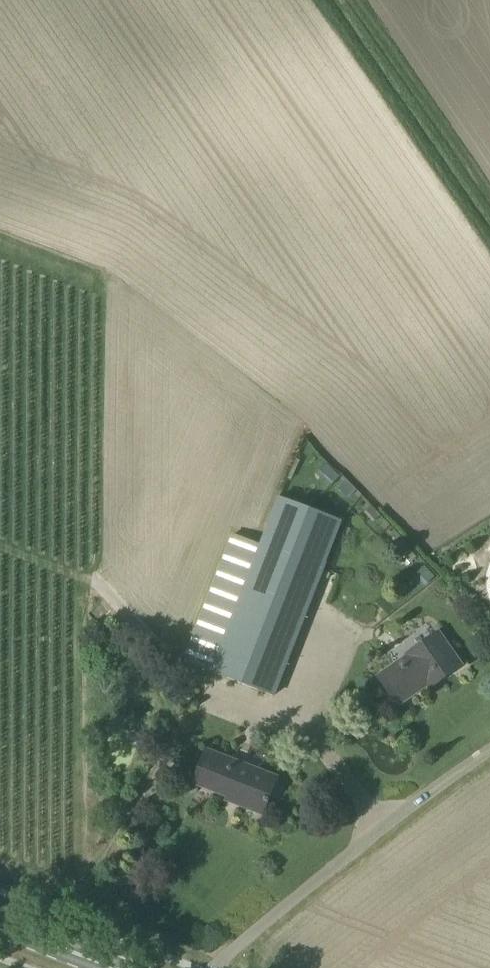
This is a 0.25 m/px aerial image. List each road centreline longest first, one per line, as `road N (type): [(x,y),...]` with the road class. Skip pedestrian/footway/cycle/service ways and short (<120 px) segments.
road 1 (unclassified): [(209,967),(489,752)]
road 2 (track): [(349,0),(489,204)]

